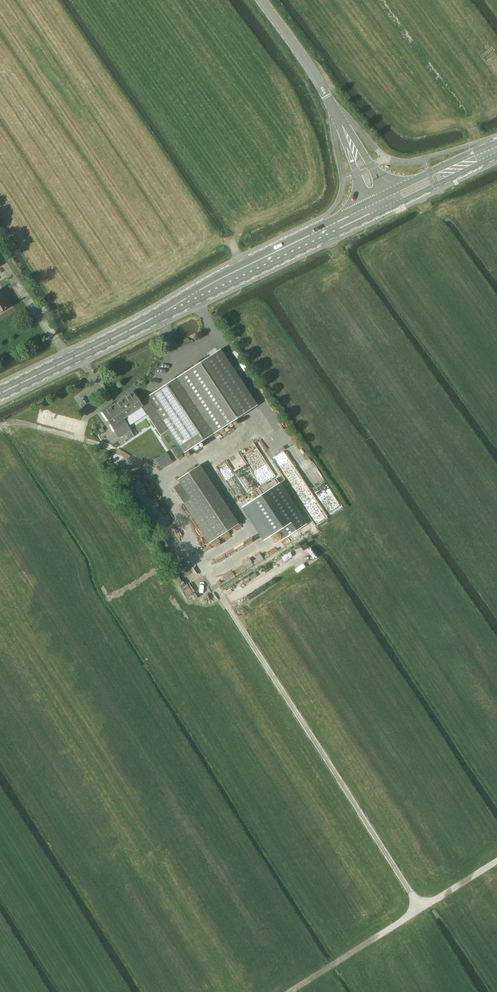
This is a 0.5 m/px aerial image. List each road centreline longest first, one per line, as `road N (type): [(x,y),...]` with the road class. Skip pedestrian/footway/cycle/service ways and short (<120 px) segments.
road 1 (secondary): [(0,392),(382,208)]
road 2 (track): [(421,910),(217,593)]
road 3 (track): [(291,991),(496,863)]
road 4 (tertiary): [(382,208),(335,112),(261,0)]
road 5 (secondary): [(382,208),(496,155)]

